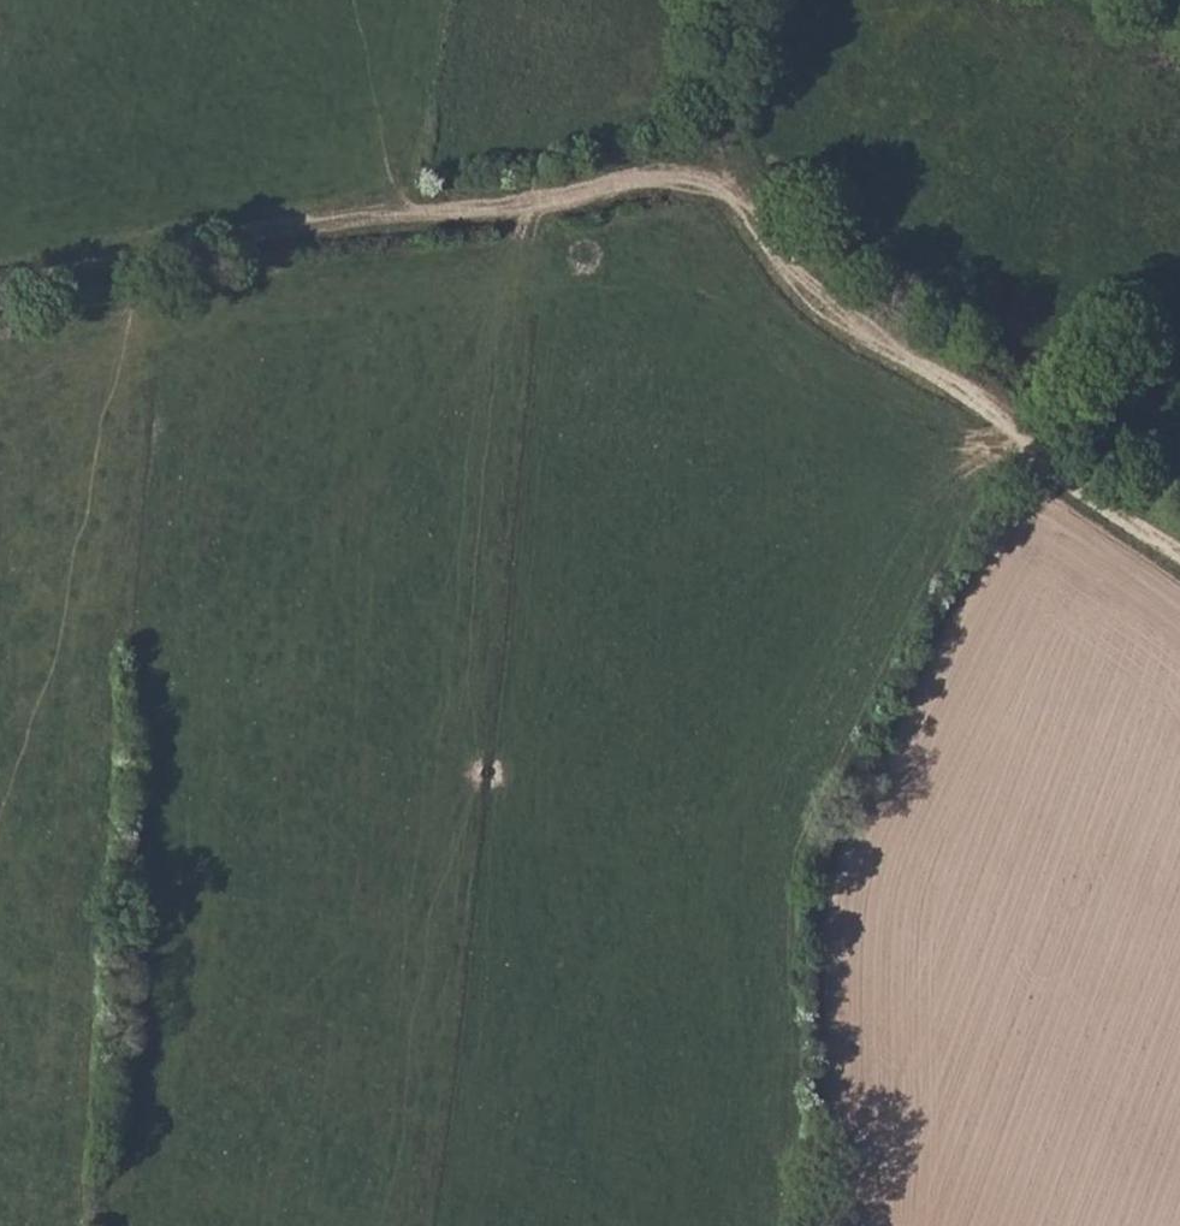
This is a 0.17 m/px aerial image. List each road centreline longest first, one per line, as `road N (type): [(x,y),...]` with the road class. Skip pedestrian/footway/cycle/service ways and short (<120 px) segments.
road 1 (track): [(0,290),(366,222),(521,212),(651,175),(725,190),(837,319),(1014,414),(1107,513),(1179,572)]

